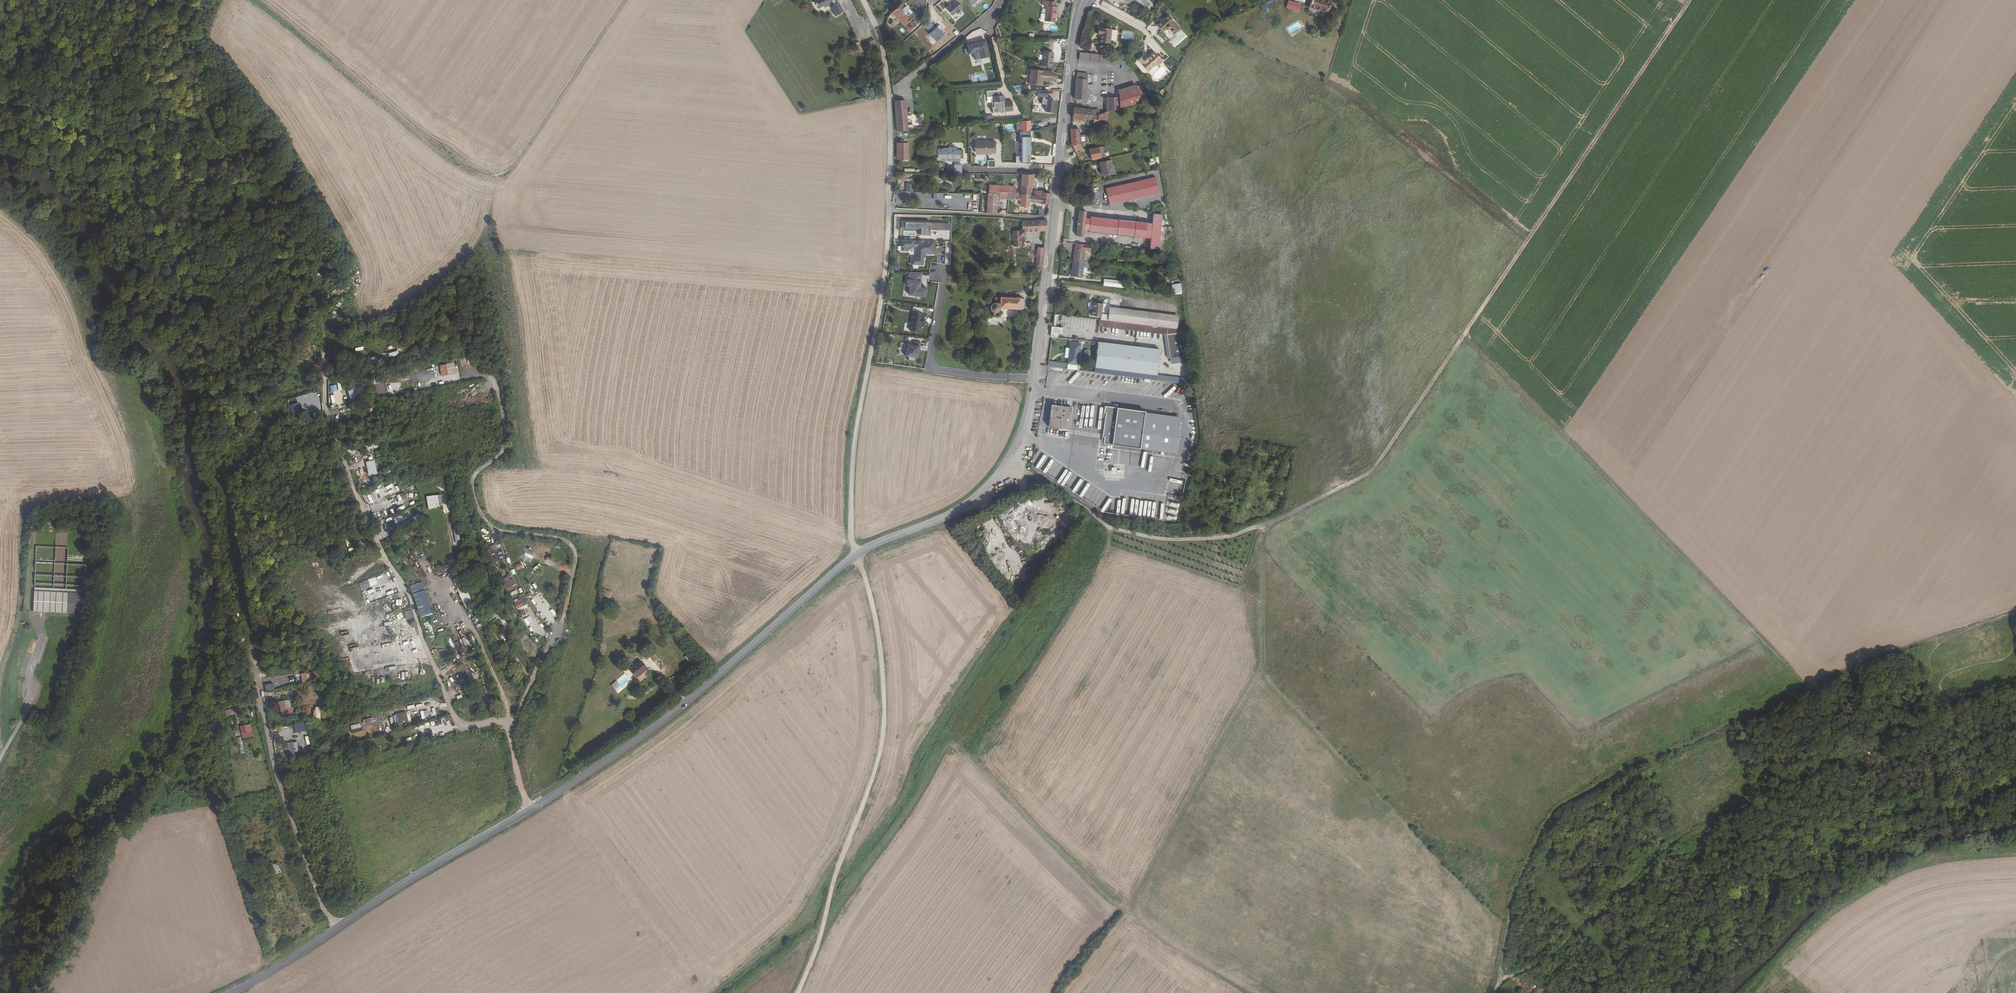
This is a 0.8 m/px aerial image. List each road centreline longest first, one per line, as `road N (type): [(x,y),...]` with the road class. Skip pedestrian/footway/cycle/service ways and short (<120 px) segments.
road 1 (track): [(1113,529),(1174,540),(1231,536),(1366,475),(1689,0)]
road 2 (secondary): [(858,553),(689,700),(594,770),(230,992)]
road 3 (track): [(1495,992),(1512,905),(1559,810),(1917,642),(2015,608)]
road 4 (track): [(1504,977),(1542,962),(1711,817),(1884,754),(1960,700),(2015,689)]
road 5 (residential): [(858,553),(852,449),(885,272),(889,125),(880,40),(863,0)]
road 6 (track): [(255,0),(467,172),(488,179),(513,164),(622,0)]
road 7 (track): [(1464,334),(1741,617),(1805,693)]
road 8 (track): [(1113,529),(1100,564),(974,756),(956,744),(946,747),(852,890),(830,893)]
road 9 (track): [(858,553),(877,626),(883,738),(795,992)]
road 10 (secondary): [(1083,0),(1033,380)]
road 11 (track): [(974,756),(1123,911),(1244,992)]
road 12 (secondary): [(1033,380),(1020,439),(986,489),(952,514),(858,553)]
road 13 (residential): [(1033,380),(930,366),(944,272)]
road 14 (track): [(285,222),(316,294),(326,379)]
road 15 (track): [(220,481),(250,627)]
road 16 (track): [(1011,458),(1113,529)]

